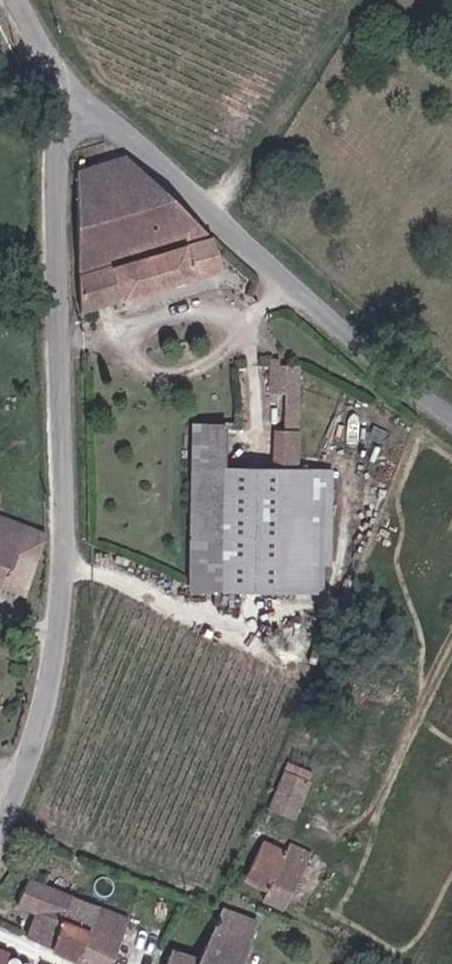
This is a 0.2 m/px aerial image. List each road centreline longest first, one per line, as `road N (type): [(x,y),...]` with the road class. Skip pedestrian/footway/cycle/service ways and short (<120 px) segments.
road 1 (unclassified): [(0,814),(19,783),(64,571),(57,109)]
road 2 (unclassified): [(57,109),(110,114),(451,414)]

